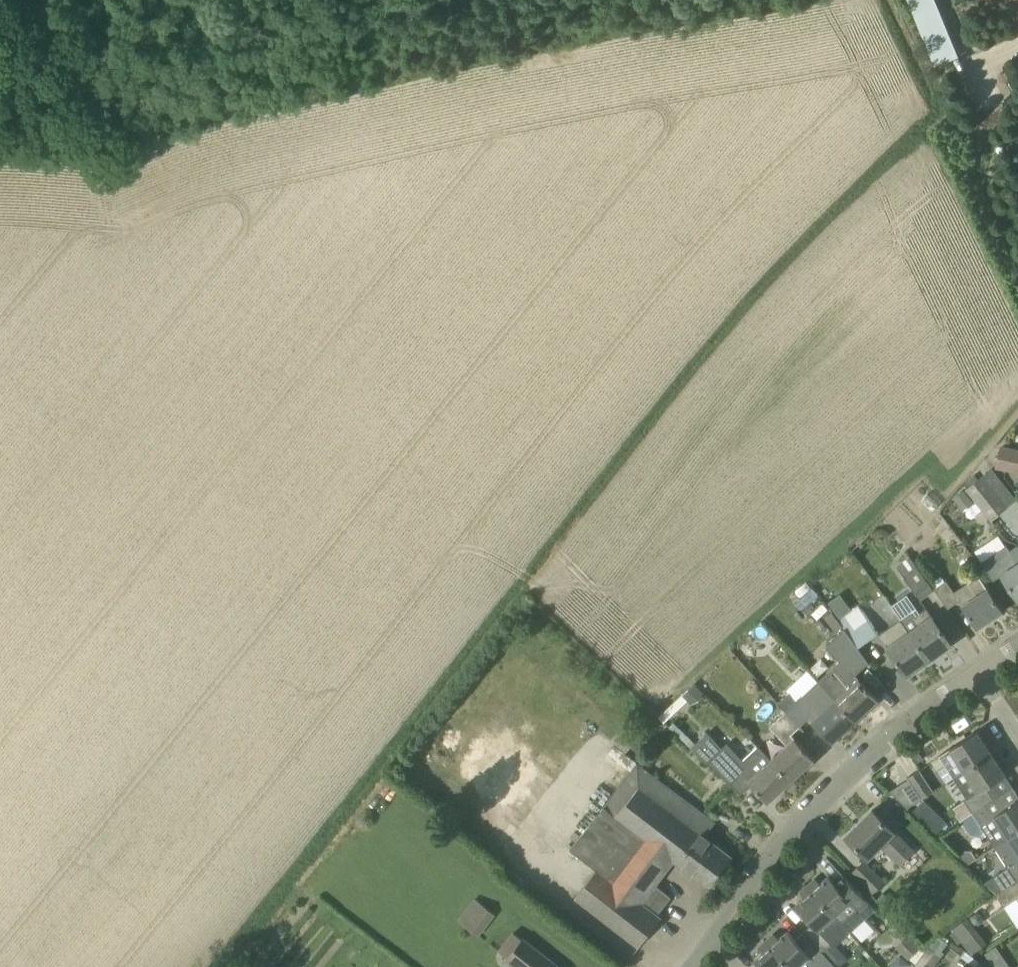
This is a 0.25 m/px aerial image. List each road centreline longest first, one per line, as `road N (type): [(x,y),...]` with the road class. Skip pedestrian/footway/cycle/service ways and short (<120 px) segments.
road 1 (residential): [(696,966),(794,829),(879,745),(979,674)]

